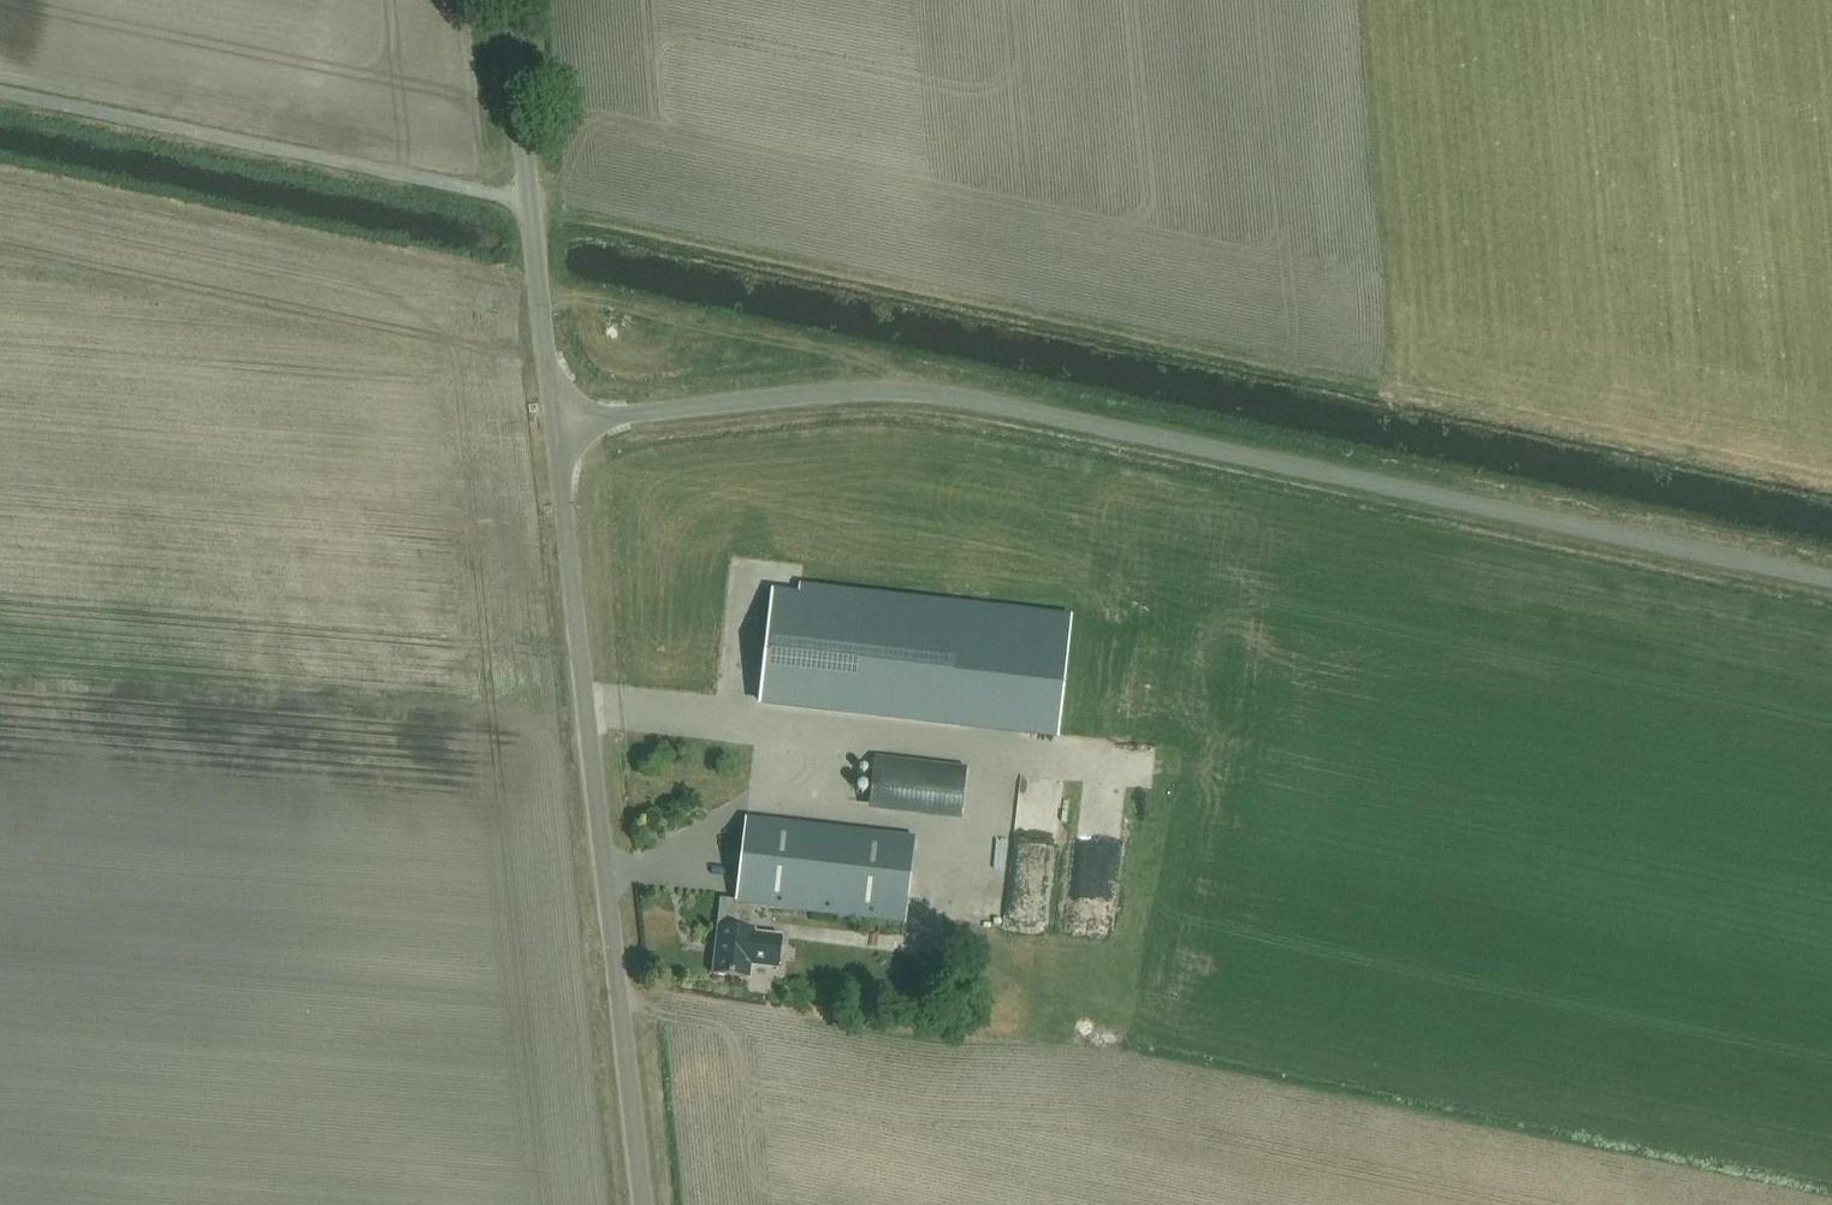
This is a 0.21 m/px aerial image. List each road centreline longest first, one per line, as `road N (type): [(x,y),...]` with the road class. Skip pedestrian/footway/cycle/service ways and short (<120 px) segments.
road 1 (unclassified): [(1831,580),(920,393),(852,391),(563,424)]
road 2 (unclassified): [(648,1204),(563,424)]
road 3 (unclassified): [(563,424),(516,0)]

